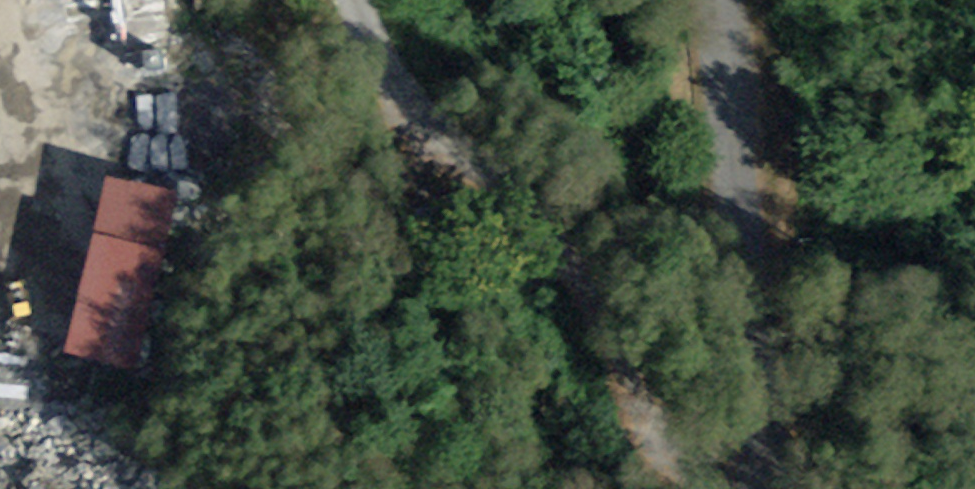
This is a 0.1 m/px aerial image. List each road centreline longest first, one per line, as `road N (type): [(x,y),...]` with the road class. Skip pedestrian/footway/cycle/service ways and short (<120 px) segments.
road 1 (track): [(700,488),(679,477),(651,440),(589,282),(554,231),(424,114),(377,56),(351,0)]
road 2 (unclassified): [(715,0),(765,488)]
road 3 (track): [(0,2),(28,100),(36,311)]

